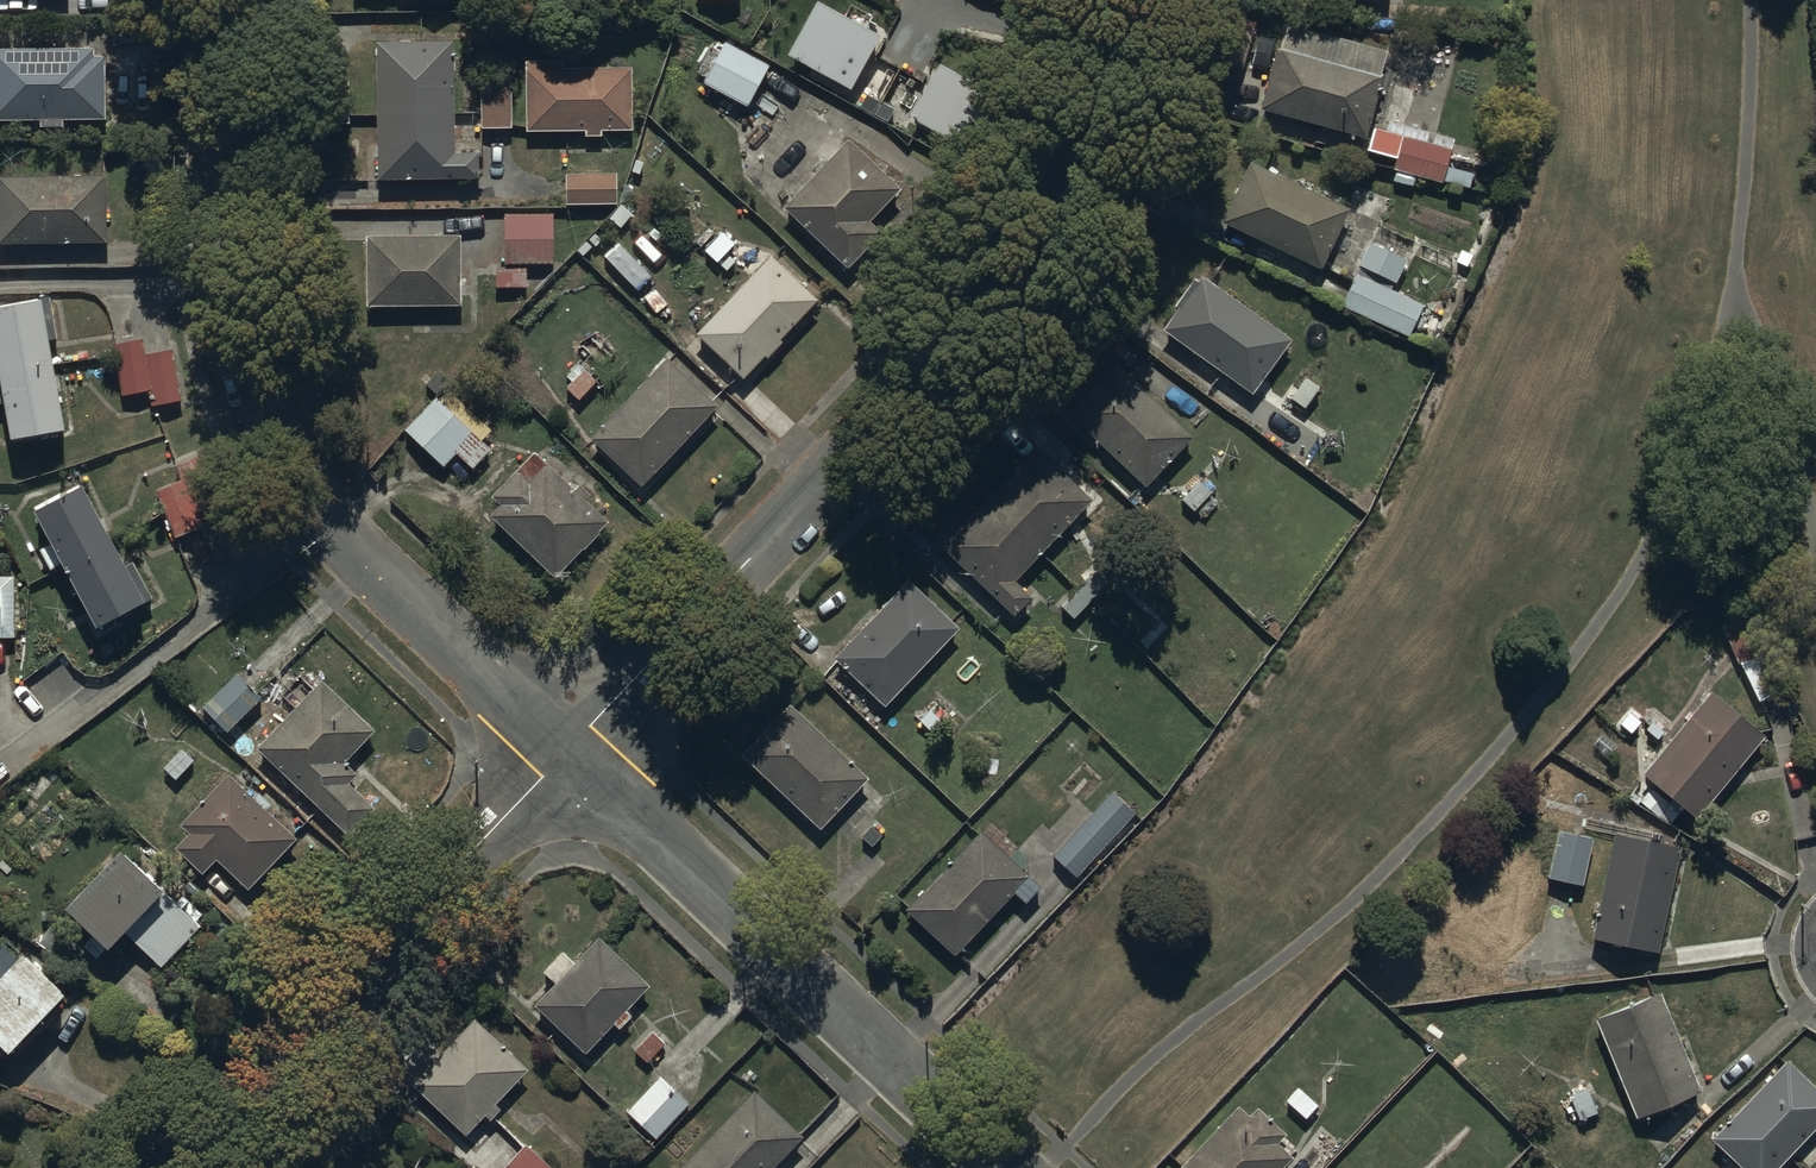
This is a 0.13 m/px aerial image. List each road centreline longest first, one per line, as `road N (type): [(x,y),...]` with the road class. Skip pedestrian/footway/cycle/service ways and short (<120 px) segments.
road 1 (residential): [(568,752),(967,341),(1062,178),(1102,72),(1116,0)]
road 2 (residential): [(568,752),(344,545),(299,484),(264,405),(238,274),(235,0)]
road 3 (residential): [(1013,1167),(568,752)]
road 4 (residential): [(231,1167),(263,1103),(568,752)]

